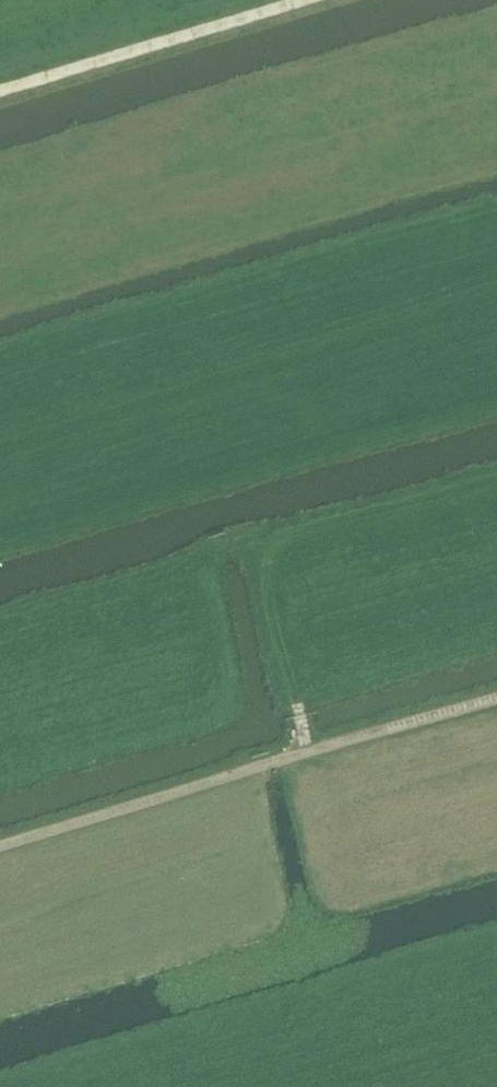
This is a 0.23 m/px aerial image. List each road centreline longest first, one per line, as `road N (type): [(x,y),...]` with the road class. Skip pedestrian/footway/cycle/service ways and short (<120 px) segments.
road 1 (track): [(0,846),(496,699)]
road 2 (track): [(0,89),(297,0)]

